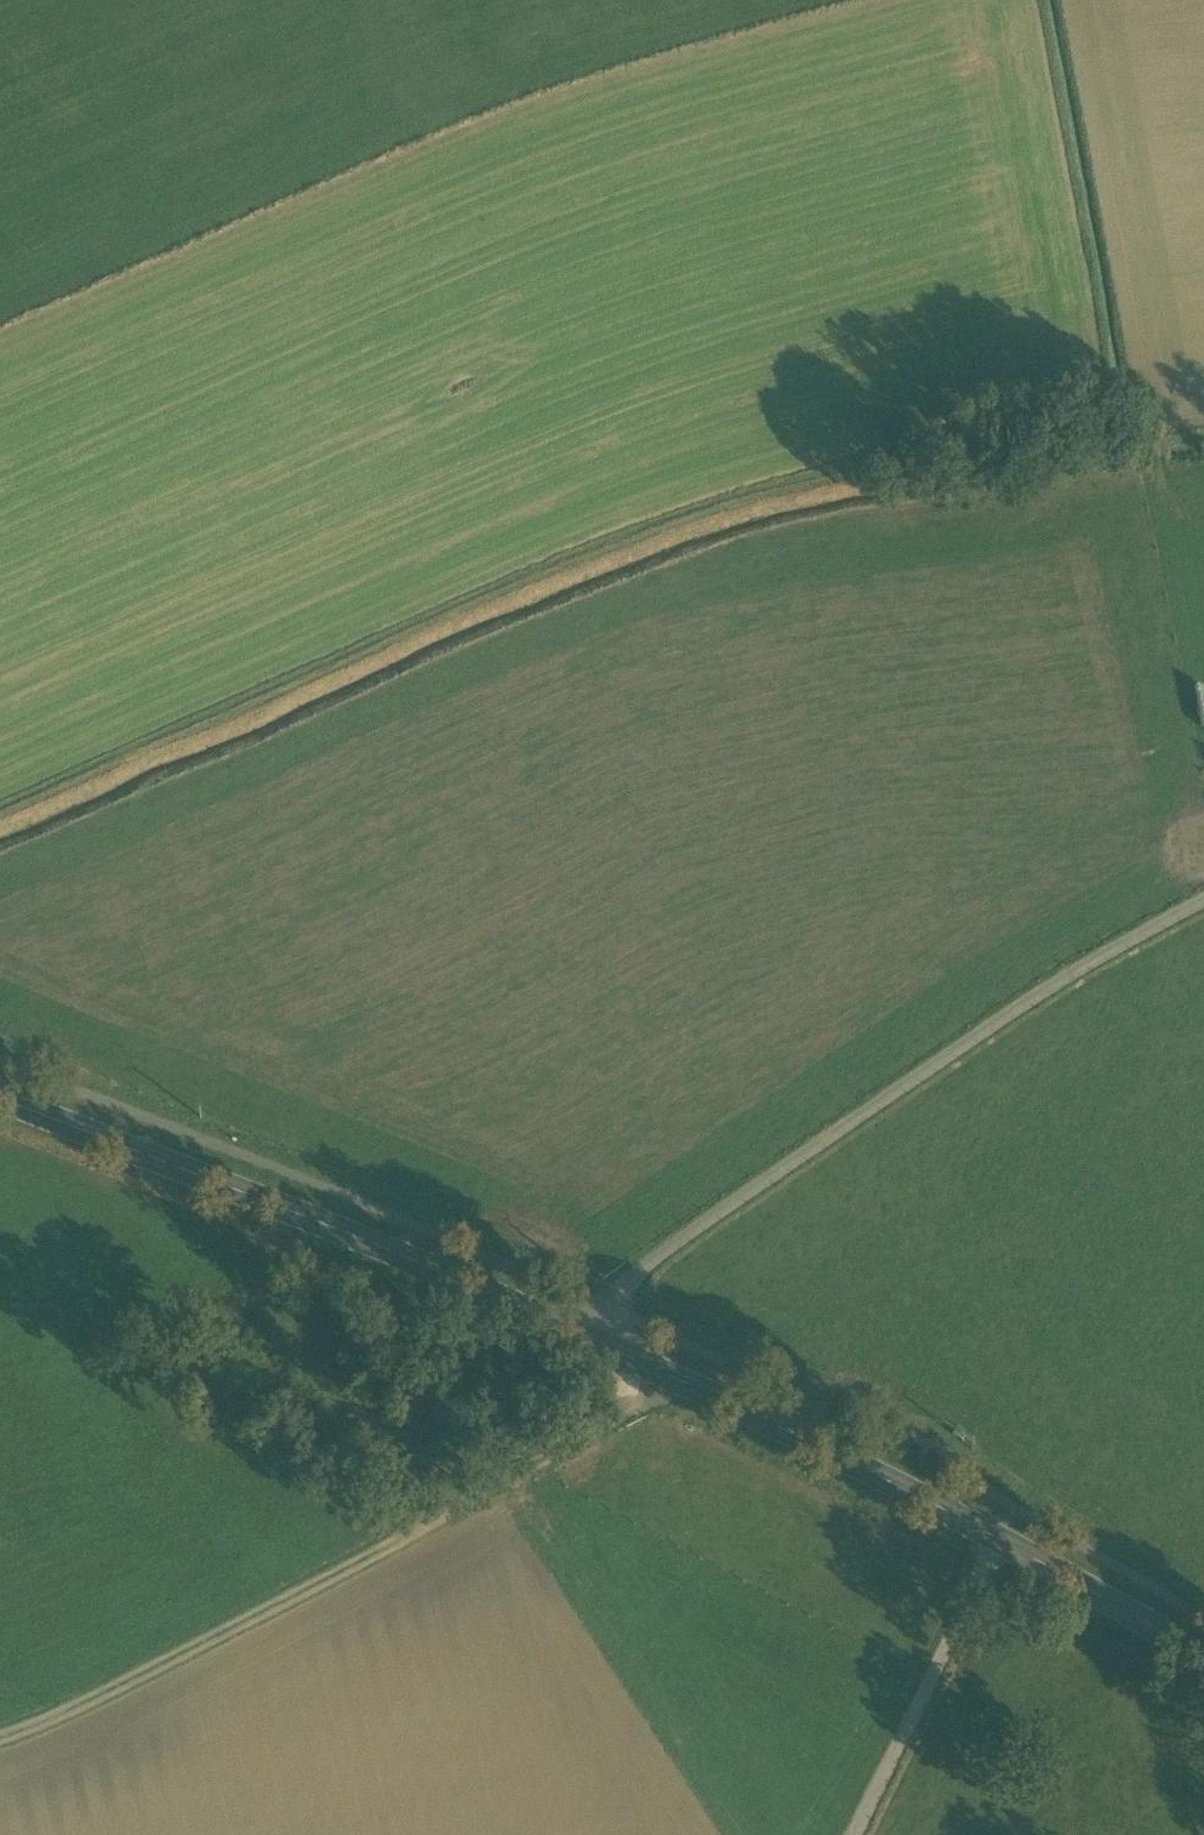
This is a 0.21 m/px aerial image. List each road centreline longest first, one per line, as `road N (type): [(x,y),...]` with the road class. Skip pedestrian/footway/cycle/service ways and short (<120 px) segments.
road 1 (track): [(0,815),(630,540),(942,433),(1164,400)]
road 2 (track): [(681,1384),(267,1613),(0,1737)]
road 3 (unclassified): [(1203,905),(1033,997),(603,1305),(584,1340)]
road 4 (secondary): [(1203,1656),(1000,1537),(584,1340)]
road 5 (secondary): [(584,1340),(0,1097)]
road 6 (track): [(854,1834),(1000,1537)]

